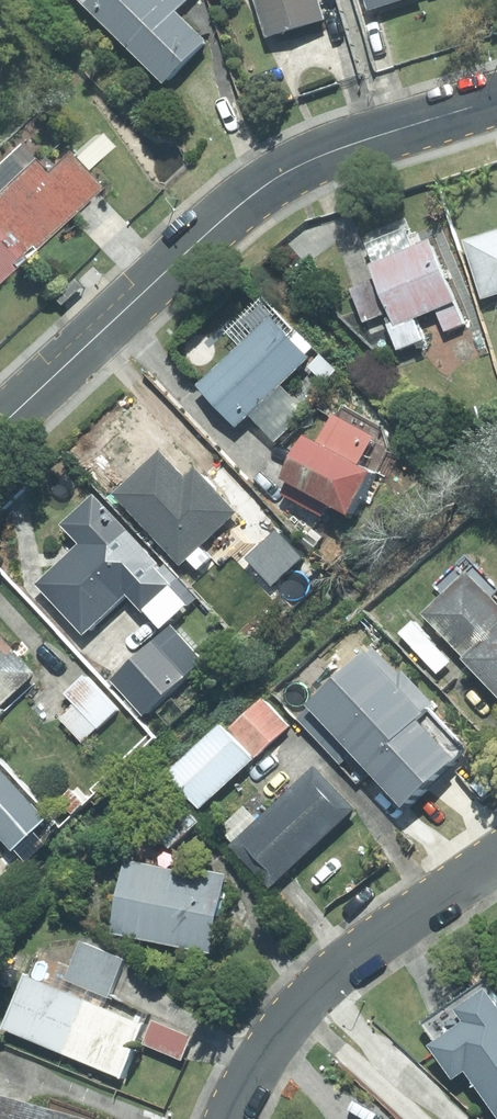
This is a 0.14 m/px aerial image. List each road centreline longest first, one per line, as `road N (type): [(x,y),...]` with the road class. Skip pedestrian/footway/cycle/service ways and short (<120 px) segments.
road 1 (residential): [(0,426),(268,183),(351,144),(496,99)]
road 2 (residential): [(496,855),(326,980),(271,1042),(228,1118)]

